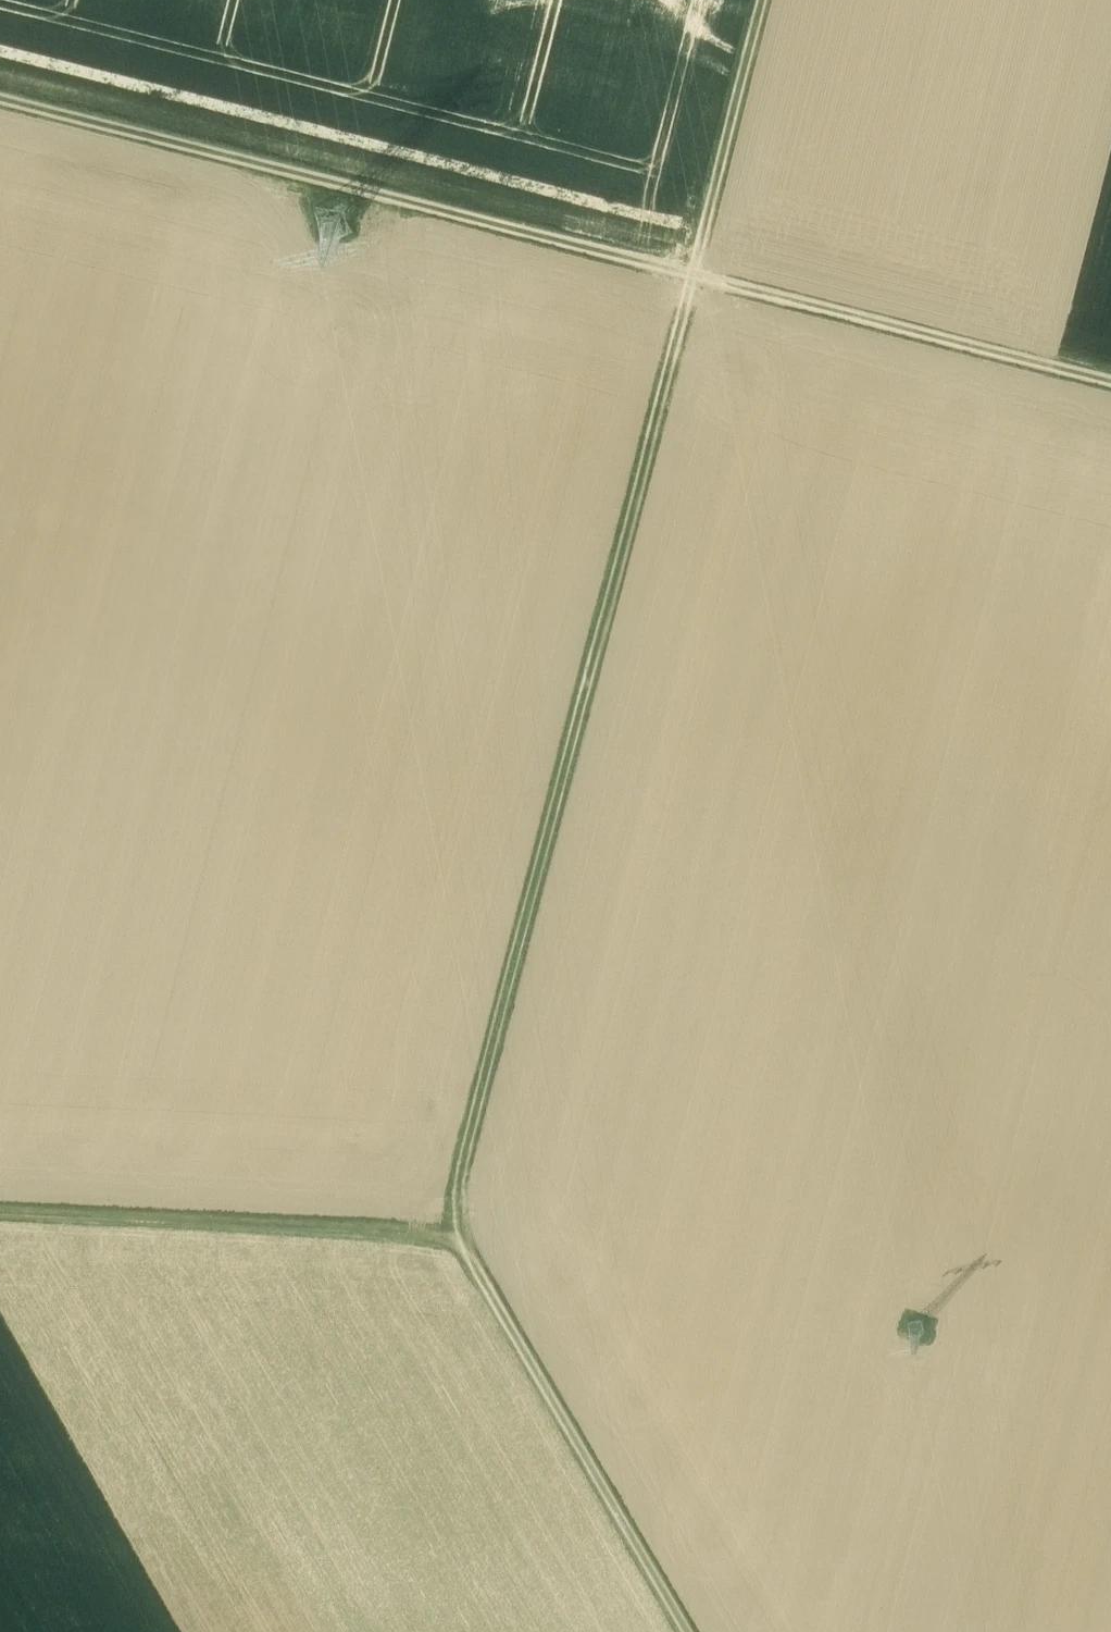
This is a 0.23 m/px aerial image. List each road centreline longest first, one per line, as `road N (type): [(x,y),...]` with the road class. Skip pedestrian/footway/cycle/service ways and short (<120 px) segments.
road 1 (track): [(682,1631),(451,1232),(453,1193),(689,279),(1110,384)]
road 2 (track): [(758,0),(689,279),(0,104)]
road 3 (track): [(0,1217),(451,1232)]

